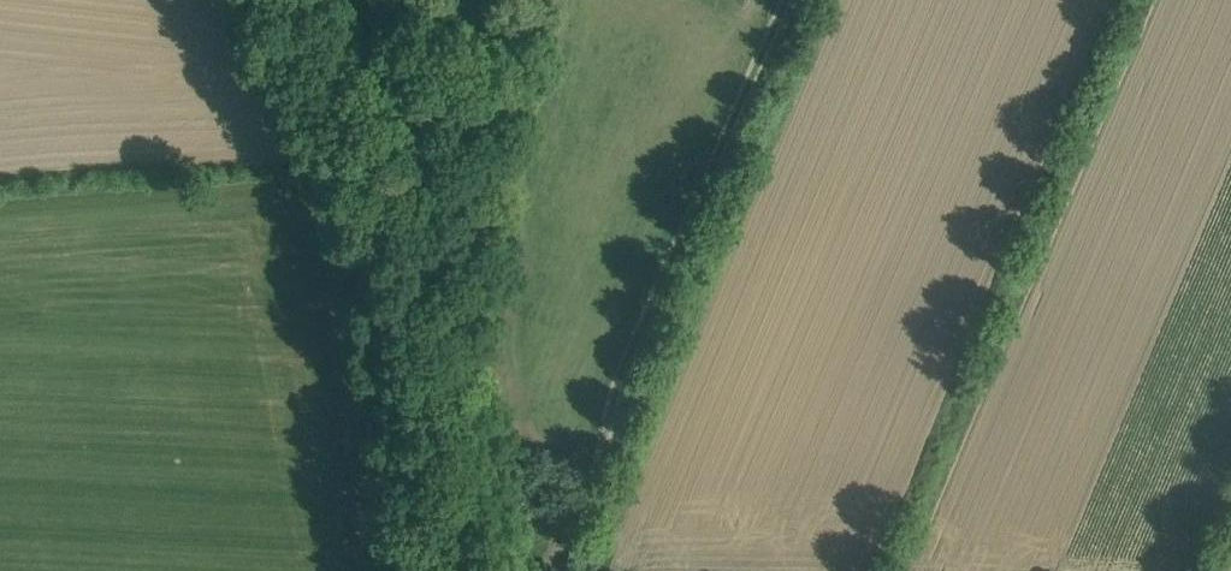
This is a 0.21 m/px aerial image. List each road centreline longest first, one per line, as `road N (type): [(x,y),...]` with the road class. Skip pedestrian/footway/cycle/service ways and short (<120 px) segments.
road 1 (track): [(788,0),(545,570)]
road 2 (unclassified): [(467,570),(404,232),(371,127),(294,0)]

